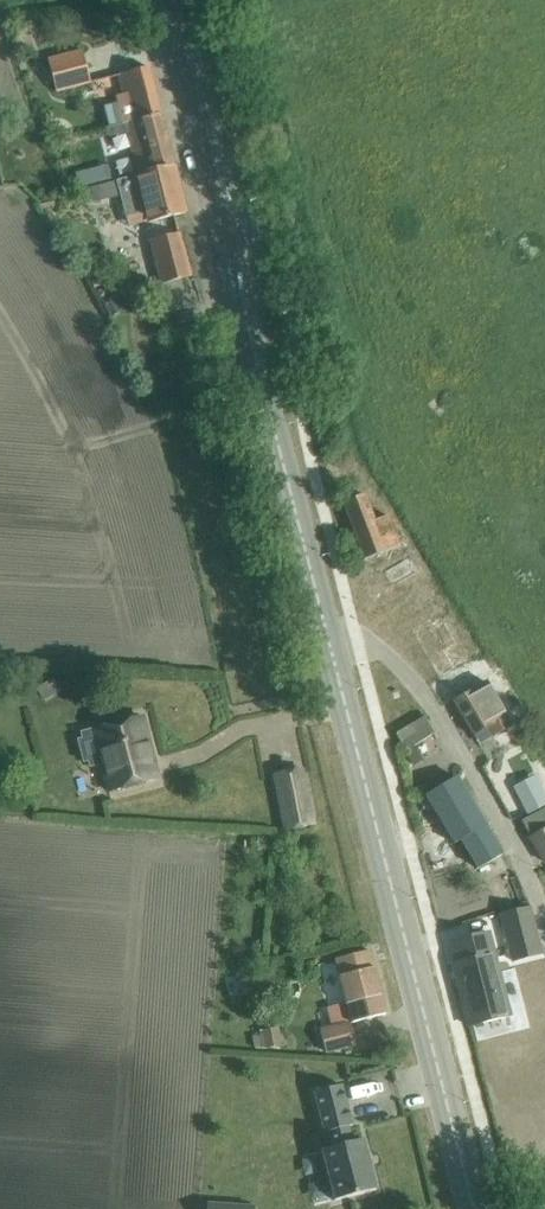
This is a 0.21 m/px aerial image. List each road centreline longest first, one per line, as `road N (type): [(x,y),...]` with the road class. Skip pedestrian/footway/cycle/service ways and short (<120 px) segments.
road 1 (secondary): [(328,644),(244,315),(239,233),(201,72),(169,0)]
road 2 (secondary): [(474,1208),(328,644)]
road 3 (unclassified): [(328,644),(357,643),(389,658),(420,691),(484,793),(544,917)]

